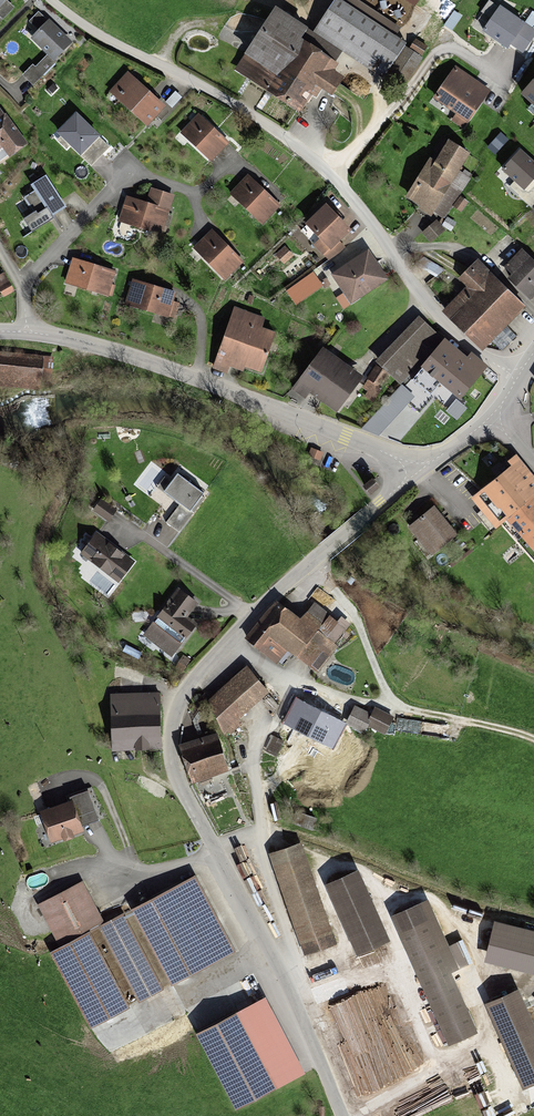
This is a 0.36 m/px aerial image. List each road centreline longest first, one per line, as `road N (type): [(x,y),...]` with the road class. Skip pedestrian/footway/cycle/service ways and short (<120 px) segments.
road 1 (residential): [(342,1115),(285,984),(184,797),(169,736),(185,691),(233,634),(421,471)]
road 2 (residential): [(514,373),(480,355),(437,313),(336,183),(284,140),(198,86),(90,35),(46,0)]
road 3 (residential): [(27,331),(174,370),(421,471)]
road 4 (residential): [(196,195),(129,176),(38,274),(26,299)]
road 5 (track): [(533,742),(384,698)]
road 6 (track): [(316,560),(367,646),(384,698)]

